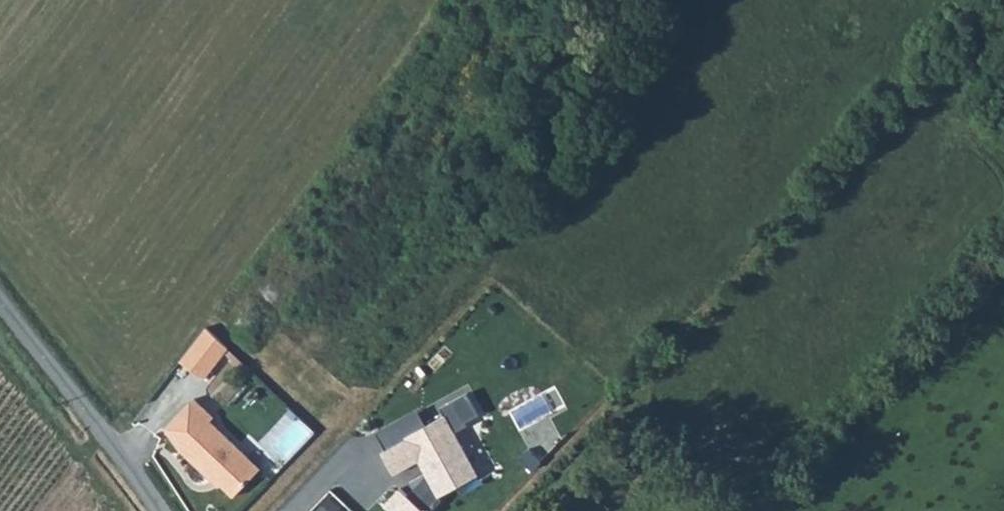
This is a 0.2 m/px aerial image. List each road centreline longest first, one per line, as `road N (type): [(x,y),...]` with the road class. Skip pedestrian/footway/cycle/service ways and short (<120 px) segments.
road 1 (unclassified): [(163,510),(0,298)]

